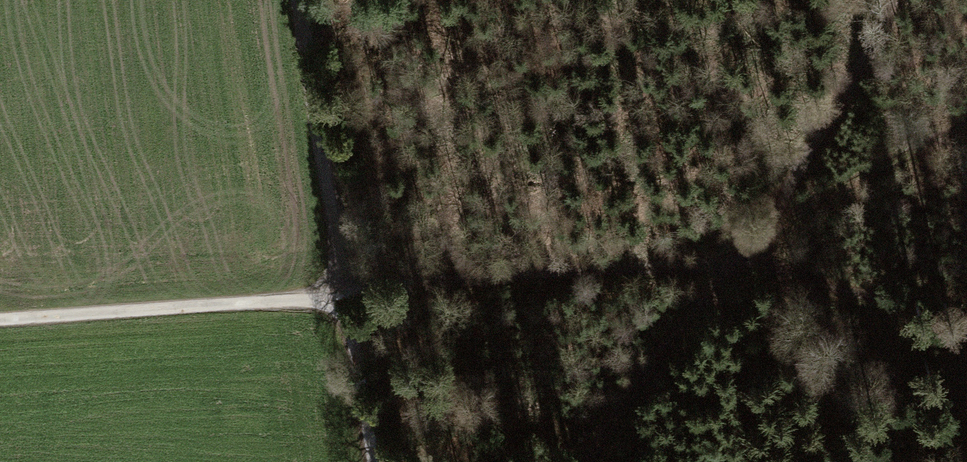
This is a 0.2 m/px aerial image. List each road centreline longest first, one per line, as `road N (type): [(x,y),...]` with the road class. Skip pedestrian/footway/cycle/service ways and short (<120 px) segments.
road 1 (track): [(341,293),(737,262),(966,324)]
road 2 (track): [(587,461),(683,325),(768,230),(894,0)]
road 3 (track): [(0,322),(341,293)]
road 4 (track): [(297,0),(341,293)]
road 5 (track): [(371,461),(341,293)]

